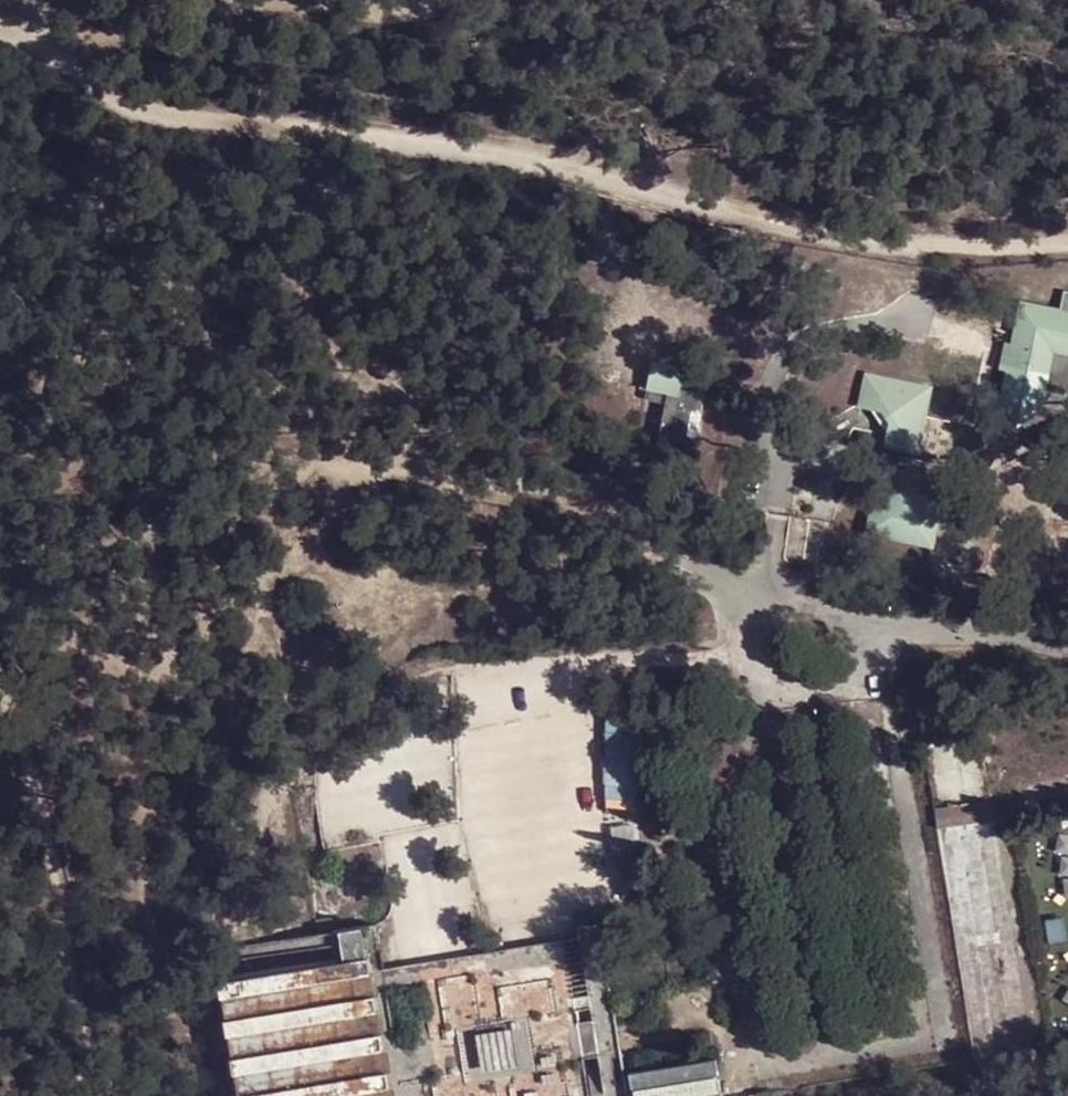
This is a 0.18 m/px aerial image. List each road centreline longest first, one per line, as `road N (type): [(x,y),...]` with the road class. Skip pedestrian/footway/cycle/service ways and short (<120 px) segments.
road 1 (track): [(1067,246),(857,245),(601,179),(413,143),(188,119),(105,92),(0,29)]
road 2 (track): [(685,565),(594,510),(429,468),(332,470),(236,483),(185,503),(122,547),(0,598)]
road 3 (track): [(109,1095),(91,1060),(30,795),(0,706)]
road 4 (residential): [(1067,642),(876,627),(685,565)]
road 5 (track): [(415,0),(385,17),(50,59)]

